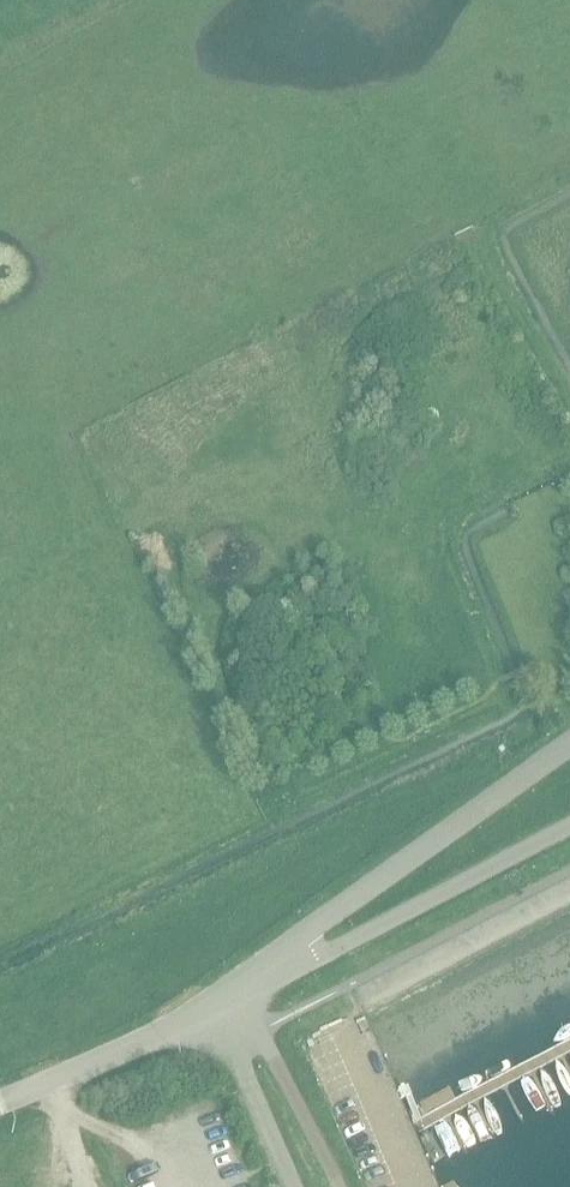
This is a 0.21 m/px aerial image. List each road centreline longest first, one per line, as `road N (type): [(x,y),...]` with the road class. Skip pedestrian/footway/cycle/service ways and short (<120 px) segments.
road 1 (unclassified): [(282,977),(292,943),(569,738)]
road 2 (unclassified): [(282,977),(569,825)]
road 3 (unclassified): [(0,1105),(213,1013)]
road 4 (unclassified): [(288,1186),(213,1013)]

